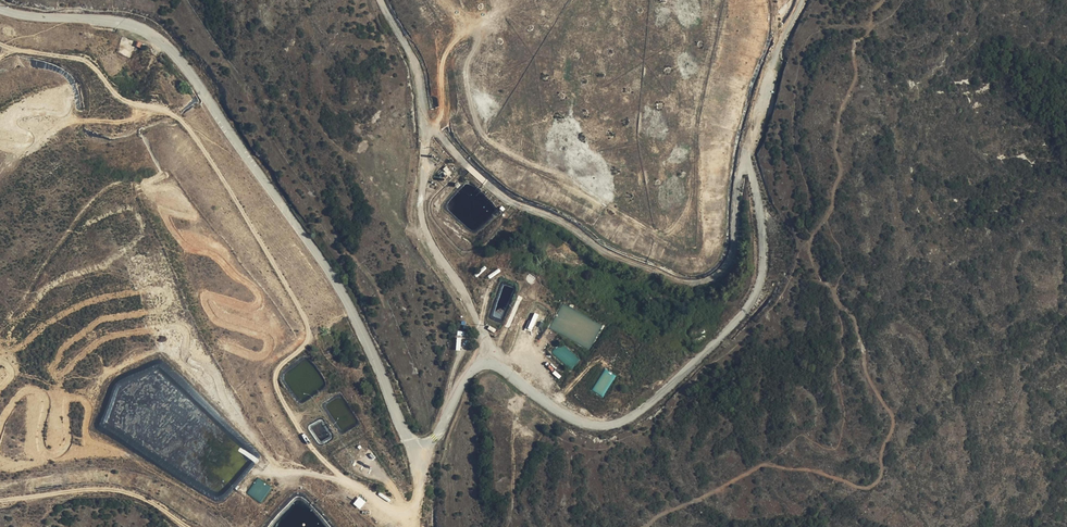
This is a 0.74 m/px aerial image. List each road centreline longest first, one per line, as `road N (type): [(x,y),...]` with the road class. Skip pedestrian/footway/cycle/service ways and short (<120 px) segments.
road 1 (track): [(884,0),(834,116),(839,161),(811,251),(837,304),(853,316),(869,381),(894,419),(883,474),(857,487),(765,464)]
road 2 (track): [(641,526),(765,464)]

